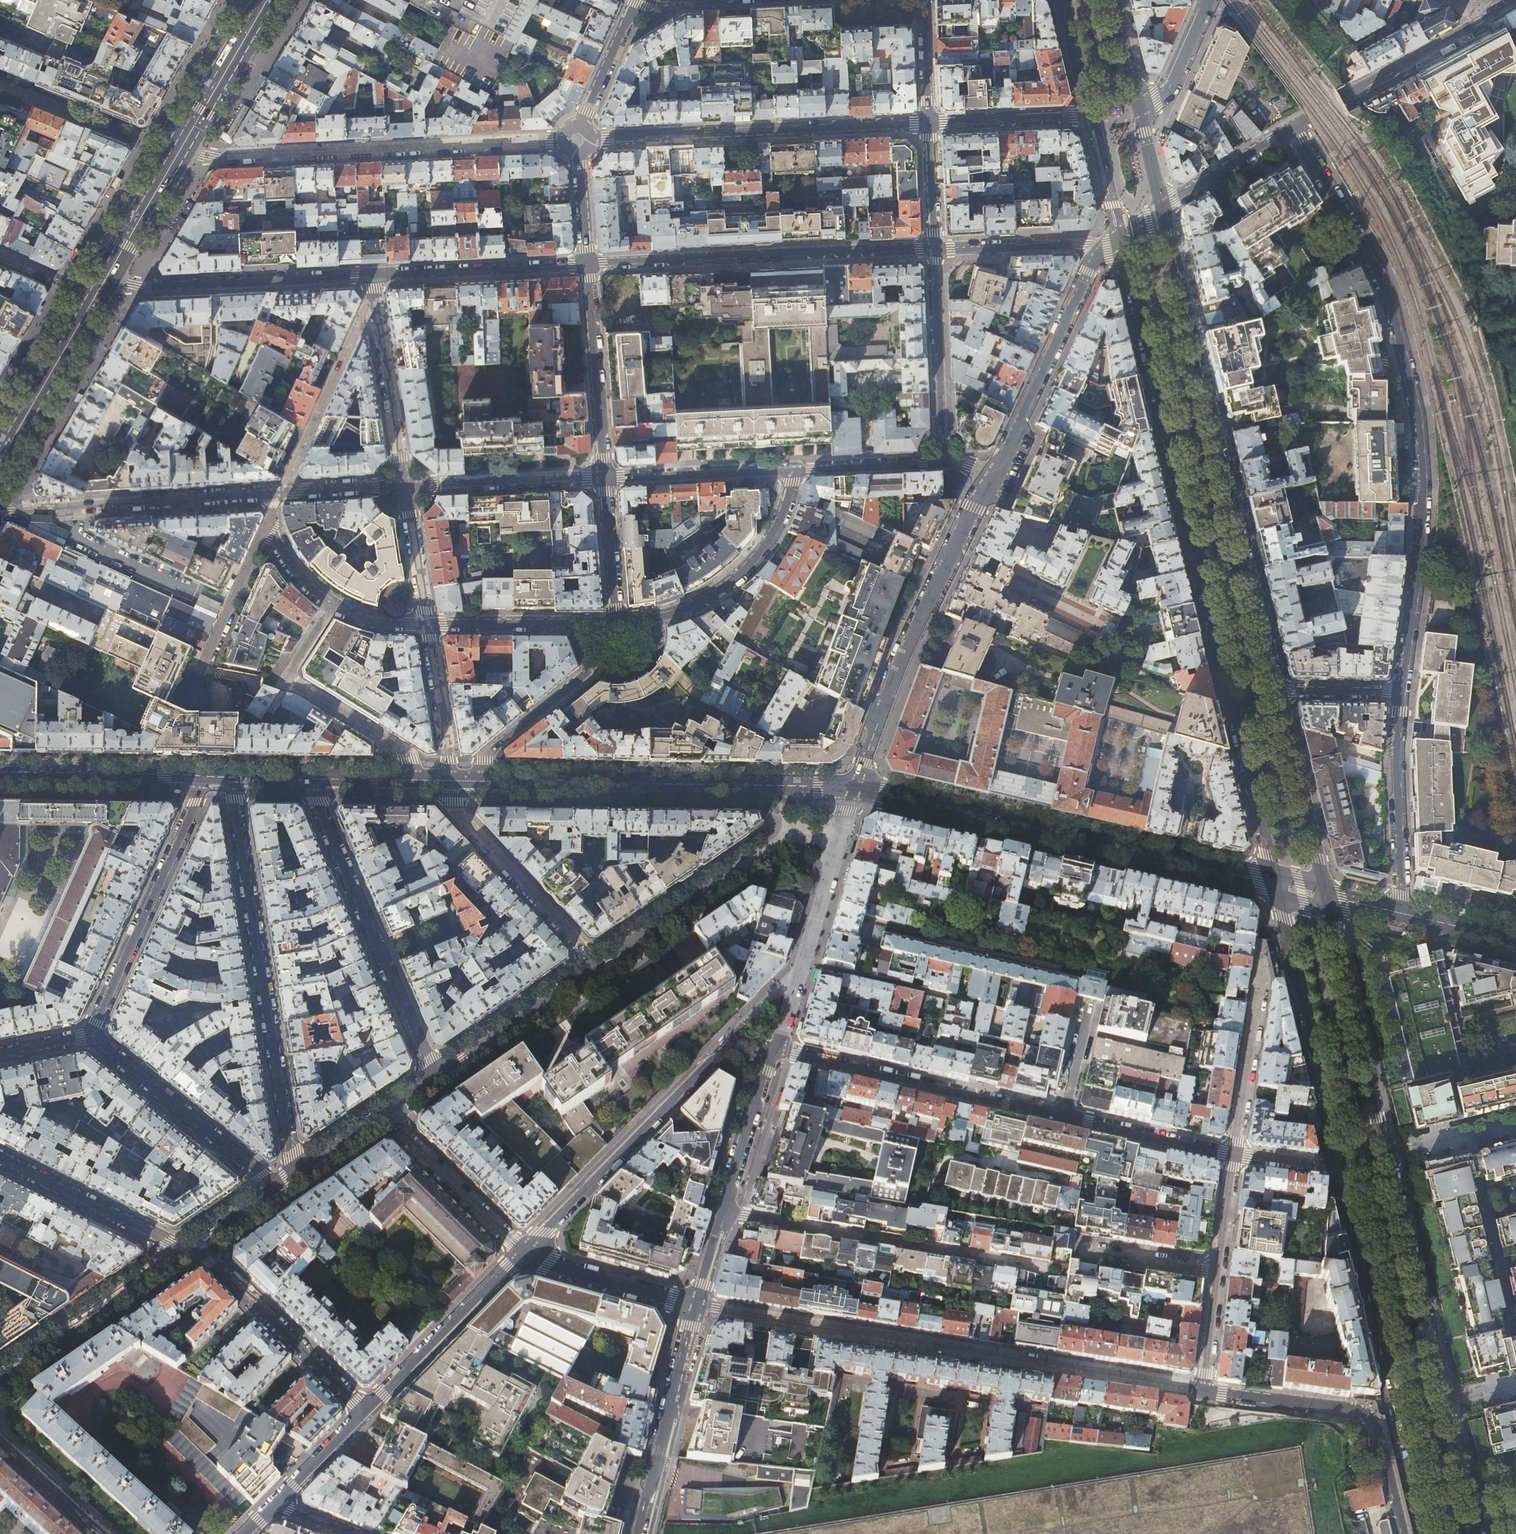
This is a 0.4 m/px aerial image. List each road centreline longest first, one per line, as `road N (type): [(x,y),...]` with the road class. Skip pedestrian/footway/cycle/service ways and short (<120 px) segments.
road 1 (tertiary): [(1277,886),(1431,1533)]
road 2 (tertiary): [(1122,242),(1277,886)]
road 3 (residential): [(1400,692),(1421,544),(1419,415),(1371,256),(1295,129)]
road 4 (residential): [(696,1306),(1204,1392)]
road 5 (tertiary): [(1278,690),(1162,209)]
road 6 (secondary): [(855,788),(1277,886)]
road 7 (residential): [(232,780),(294,1176)]
road 8 (residential): [(179,155),(563,141)]
road 9 (secondary): [(474,782),(855,788)]
road 10 (residential): [(588,264),(935,250)]
road 11 (residential): [(855,788),(920,613),(992,473)]
road 12 (residential): [(929,122),(594,139)]
road 13 (residential): [(435,1080),(310,780)]
road 14 (residential): [(724,1212),(1042,1268)]
road 15 (residential): [(522,1253),(743,1029)]
road 16 (residential): [(1062,1114),(774,1050)]
road 17 (residential): [(1204,1392),(1368,1414),(1402,1533)]
road 18 (residential): [(89,1036),(205,779)]
road 19 (residential): [(371,275),(102,287)]
road 20 (residential): [(992,473),(1088,271),(1122,242)]
road 21 (tertiary): [(1388,1152),(1328,898)]
road 22 (residential): [(616,622),(685,609),(743,573),(780,521),(795,469)]
road 23 (residential): [(423,782),(413,759),(291,681),(333,606)]
road 24 (tertiary): [(1446,1401),(1388,1152)]
road 25 (residential): [(1295,129),(1515,3)]
road 26 (residential): [(277,1188),(89,1036)]
road 27 (residential): [(450,782),(451,801),(599,967)]
road 28 (residential): [(194,1245),(366,1411)]
road 29 (residential): [(696,1306),(641,1533)]
road 30 (residential): [(56,507),(280,493)]
road 31 (residential): [(0,1380),(184,1252)]
road 32 (residential): [(1401,915),(1400,692)]
road 33 (residential): [(522,1253),(366,1411)]
road 34 (residential): [(374,292),(280,493)]
road 35 (residential): [(474,782),(484,760),(596,664),(616,622)]
road 36 (residential): [(588,264),(371,275)]
road 37 (tertiary): [(1328,898),(1278,690)]
road 38 (residential): [(605,477),(588,264)]
road 39 (residential): [(935,250),(944,463)]
road 40 (residential): [(184,1252),(0,1158)]
road 41 (secondary): [(0,776),(205,779)]
road 42 (residential): [(405,486),(605,477)]
road 43 (residential): [(599,967),(435,1080)]
road 44 (residential): [(374,292),(405,486)]
road 45 (residential): [(522,1253),(383,1115)]
road 46 (primary): [(0,462),(97,296)]
road 47 (residential): [(1262,964),(1234,1153)]
road 48 (residential): [(605,477),(795,469)]
road 49 (residential): [(427,624),(616,622)]
road 50 (residential): [(801,968),(855,788)]
road 51 (residential): [(935,250),(1122,242)]
road 52 (residential): [(750,862),(599,967)]
road 53 (residential): [(696,1306),(522,1253)]
road 54 (primary): [(179,155),(270,0)]
road 55 (residential): [(1234,1153),(1062,1114)]
road 56 (residential): [(198,590),(68,532),(56,507)]
road 57 (residential): [(774,1050),(724,1212)]
road 58 (residential): [(929,122),(1093,115)]
road 59 (residential): [(267,524),(200,673)]
road 60 (residential): [(427,624),(450,782)]
road 61 (residential): [(1162,209),(1295,129)]
road 62 (primary): [(102,287),(179,155)]
road 63 (residential): [(795,469),(944,463)]
road 64 (residential): [(616,622),(605,477)]
road 65 (residential): [(405,486),(427,624)]
road 66 (residential): [(1219,1270),(1082,1250)]
road 67 (tertiary): [(1479,1533),(1446,1401)]
road 68 (residential): [(583,124),(637,0)]
road 69 (residential): [(1139,108),(1171,88),(1210,0)]
road 70 (residential): [(1388,1152),(1515,1122)]
road 71 (tertiary): [(1093,115),(1122,242)]
road 72 (residential): [(366,1411),(276,1504)]
road 73 (residential): [(935,250),(929,122)]
road 74 (residential): [(280,493),(405,486)]
road 75 (residential): [(1204,1392),(1219,1270)]
road 76 (residential): [(923,0),(929,122)]
road 77 (residential): [(1278,690),(1400,692)]

